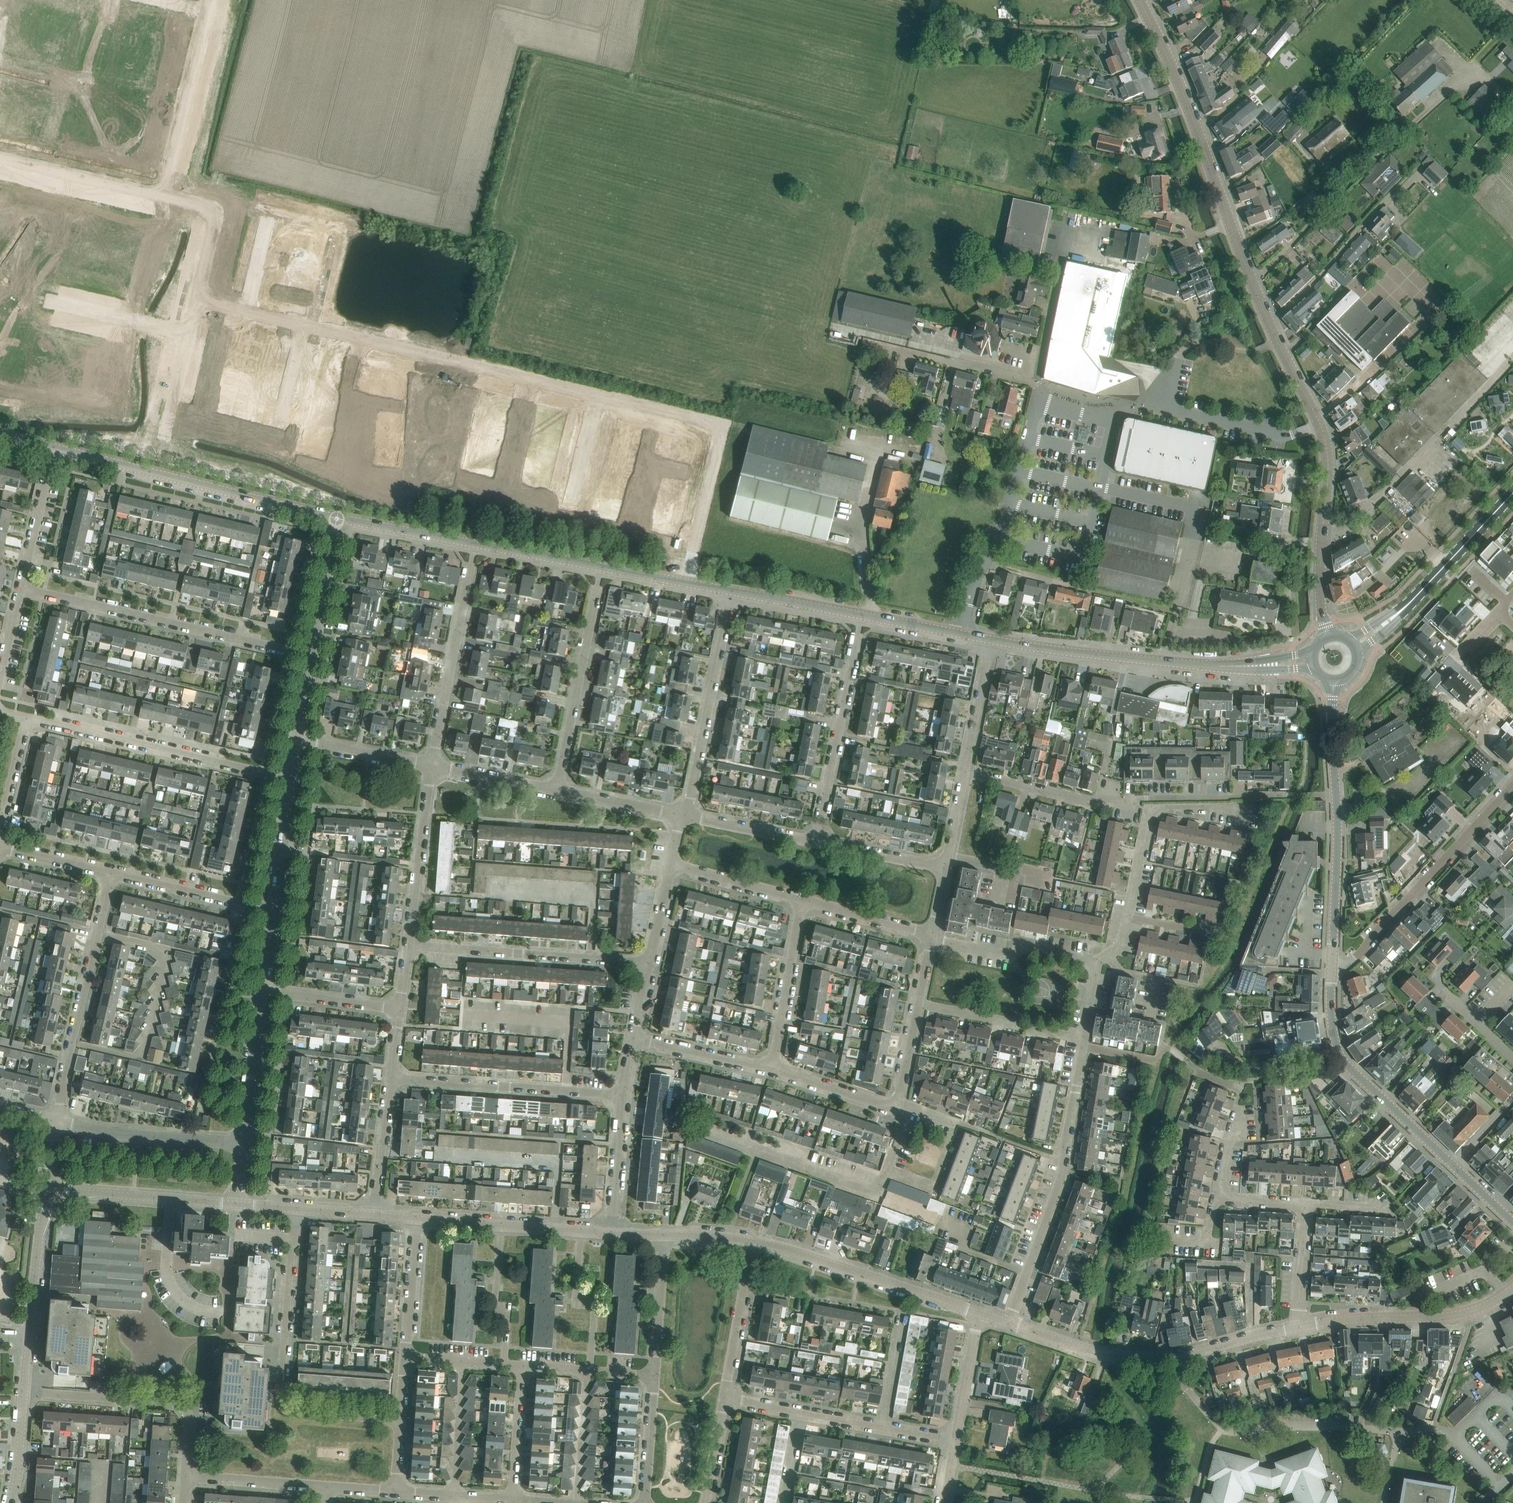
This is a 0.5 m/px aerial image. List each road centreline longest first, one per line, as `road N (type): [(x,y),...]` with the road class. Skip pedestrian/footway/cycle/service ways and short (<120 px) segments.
road 1 (residential): [(965,771),(1095,802),(1336,794)]
road 2 (residential): [(401,1420),(282,1405),(297,1209)]
road 3 (residential): [(300,324),(597,395)]
road 4 (tertiary): [(1253,283),(1141,0)]
road 5 (residential): [(314,658),(21,589)]
road 6 (residential): [(597,395),(723,425),(686,583)]
road 7 (residential): [(1009,1324),(1061,1181),(1083,1046)]
road 8 (residential): [(1296,433),(1154,410),(1081,414),(1048,406),(1037,375)]
road 9 (residential): [(294,781),(26,719)]
road 10 (residential): [(1332,968),(1364,950),(1512,786)]
road 11 (residential): [(57,1122),(112,875)]
road 12 (residential): [(1163,661),(1177,614),(984,563)]
road 13 (tertiary): [(1453,1165),(1339,1053),(1332,968)]
road 14 (residential): [(647,964),(408,946)]
road 15 (residential): [(978,1313),(753,1242)]
road 16 (residential): [(816,842),(862,615)]
road 17 (residential): [(186,1476),(190,1416),(181,1404),(25,1392)]
road 18 (residential): [(621,1097),(391,1078)]
road 19 (residential): [(684,816),(732,592)]
road 20 (residential): [(556,790),(602,567)]
road 21 (residential): [(431,767),(475,544)]
road 22 (residential): [(1298,1327),(1459,1315),(1512,1288)]
road 23 (residential): [(1253,283),(1408,128)]
road 24 (tertiary): [(1327,637),(1321,587),(1329,466),(1320,424)]
road 25 (residential): [(1127,917),(1153,810),(1252,814)]
road 26 (residential): [(108,446),(114,466),(126,469),(274,505),(293,492)]
road 27 (residential): [(209,12),(165,197)]
road 28 (residential): [(245,1144),(57,1122)]
road 29 (residential): [(237,1204),(52,1191)]
road 30 (residential): [(408,946),(431,767)]
road 31 (tertiary): [(1332,968),(1336,794)]
road 32 (tertiary): [(1163,661),(991,640)]
road 33 (residential): [(771,1069),(801,900)]
road 34 (residential): [(1097,963),(1025,948),(1011,955),(932,935)]
road 35 (residential): [(1131,1356),(1188,1353),(1298,1327)]
road 36 (residential): [(165,197),(0,157)]
road 37 (residential): [(277,911),(112,875)]
road 38 (tertiary): [(1512,494),(1395,615)]
road 39 (residential): [(1083,1038),(919,1002)]
road 40 (residential): [(882,1428),(725,1398)]
road 41 (residential): [(725,1398),(753,1242)]
road 42 (tertiary): [(1320,424),(1253,283)]
road 43 (residential): [(245,1144),(266,991)]
road 44 (residential): [(591,1371),(595,1300),(578,1294),(581,1232)]
road 45 (residential): [(30,1338),(52,1191)]
road 46 (residential): [(21,589),(56,445)]
road 47 (residential): [(314,658),(338,514)]
road 48 (residential): [(504,1365),(506,1318),(496,1309),(501,1225)]
road 49 (residential): [(193,298),(215,209),(165,197)]
road 50 (residential): [(771,1069),(633,1038)]
road 51 (residential): [(654,1376),(664,1235)]
road 52 (residential): [(327,1486),(186,1476)]
road 53 (tertiary): [(475,544),(338,514)]
road 54 (residential): [(406,1357),(416,1219)]
road 55 (residential): [(374,1215),(391,1078)]
road 56 (tertiary): [(293,492),(161,453)]
road 57 (residential): [(612,1234),(621,1097)]
road 58 (residential): [(932,935),(801,900)]
road 59 (residential): [(400,1008),(266,991)]
road 60 (residential): [(801,900),(671,864)]
road 61 (residential): [(816,842),(684,816)]
road 62 (residential): [(453,1495),(463,1361)]
road 63 (residential): [(512,1500),(522,1366)]
road 64 (residential): [(965,771),(991,640)]
road 65 (residential): [(946,870),(816,842)]
road 66 (residential): [(431,767),(301,739)]
road 67 (tertiary): [(862,615),(732,592)]
road 68 (residential): [(575,1502),(587,1371)]
road 69 (residential): [(277,911),(294,781)]
road 70 (residential): [(771,1069),(897,1104)]
road 71 (residential): [(684,816),(556,790)]
road 72 (tertiary): [(602,567),(475,544)]
road 73 (residential): [(956,1439),(978,1313)]
road 74 (residential): [(556,790),(431,767)]
road 75 (residential): [(644,1502),(654,1376)]
road 76 (residential): [(1298,1327),(1306,1203)]
road 77 (residential): [(161,453),(185,333)]

